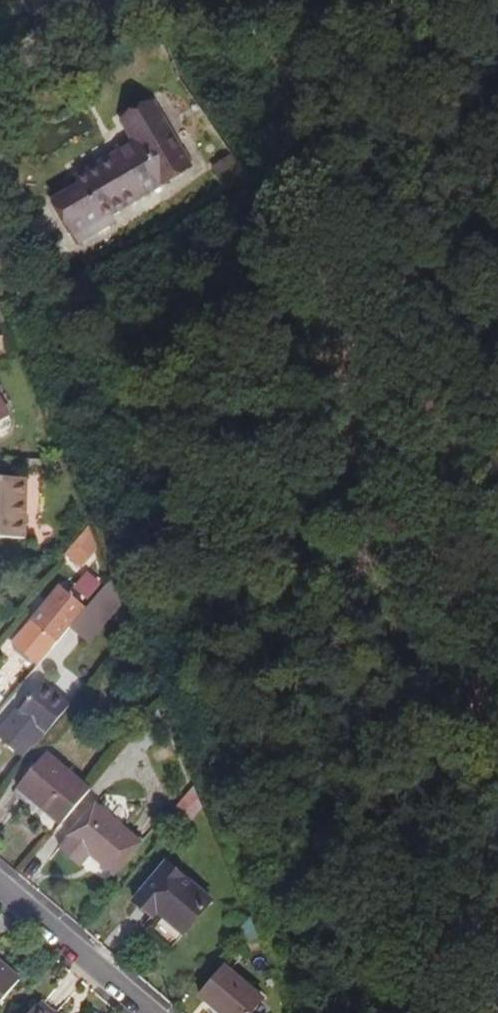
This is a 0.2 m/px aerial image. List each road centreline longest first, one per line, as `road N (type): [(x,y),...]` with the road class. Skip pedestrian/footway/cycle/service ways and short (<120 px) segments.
road 1 (unclassified): [(0,890),(146,1012)]
road 2 (unclassified): [(0,77),(125,0)]

